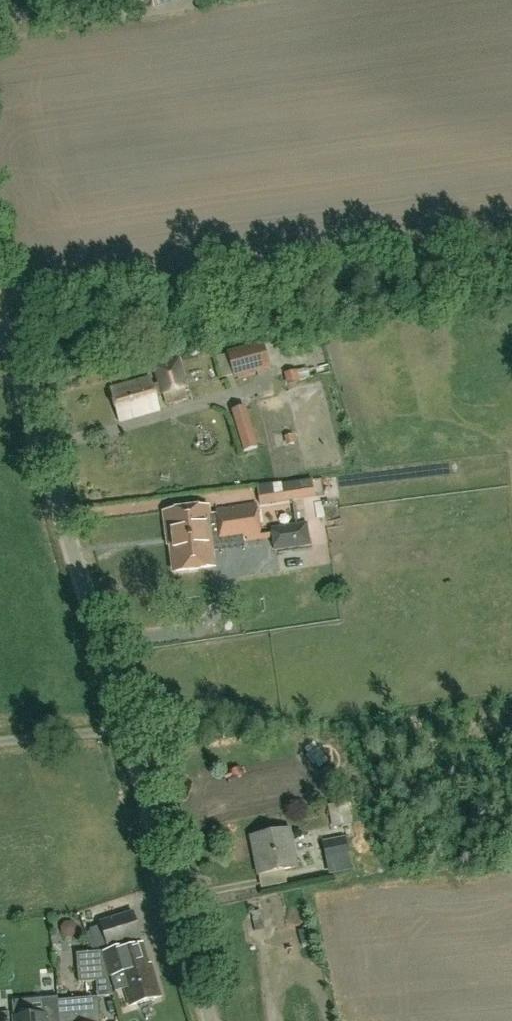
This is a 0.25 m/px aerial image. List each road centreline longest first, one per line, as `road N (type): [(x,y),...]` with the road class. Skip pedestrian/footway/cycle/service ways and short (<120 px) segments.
road 1 (unclassified): [(205,1020),(0,343)]

